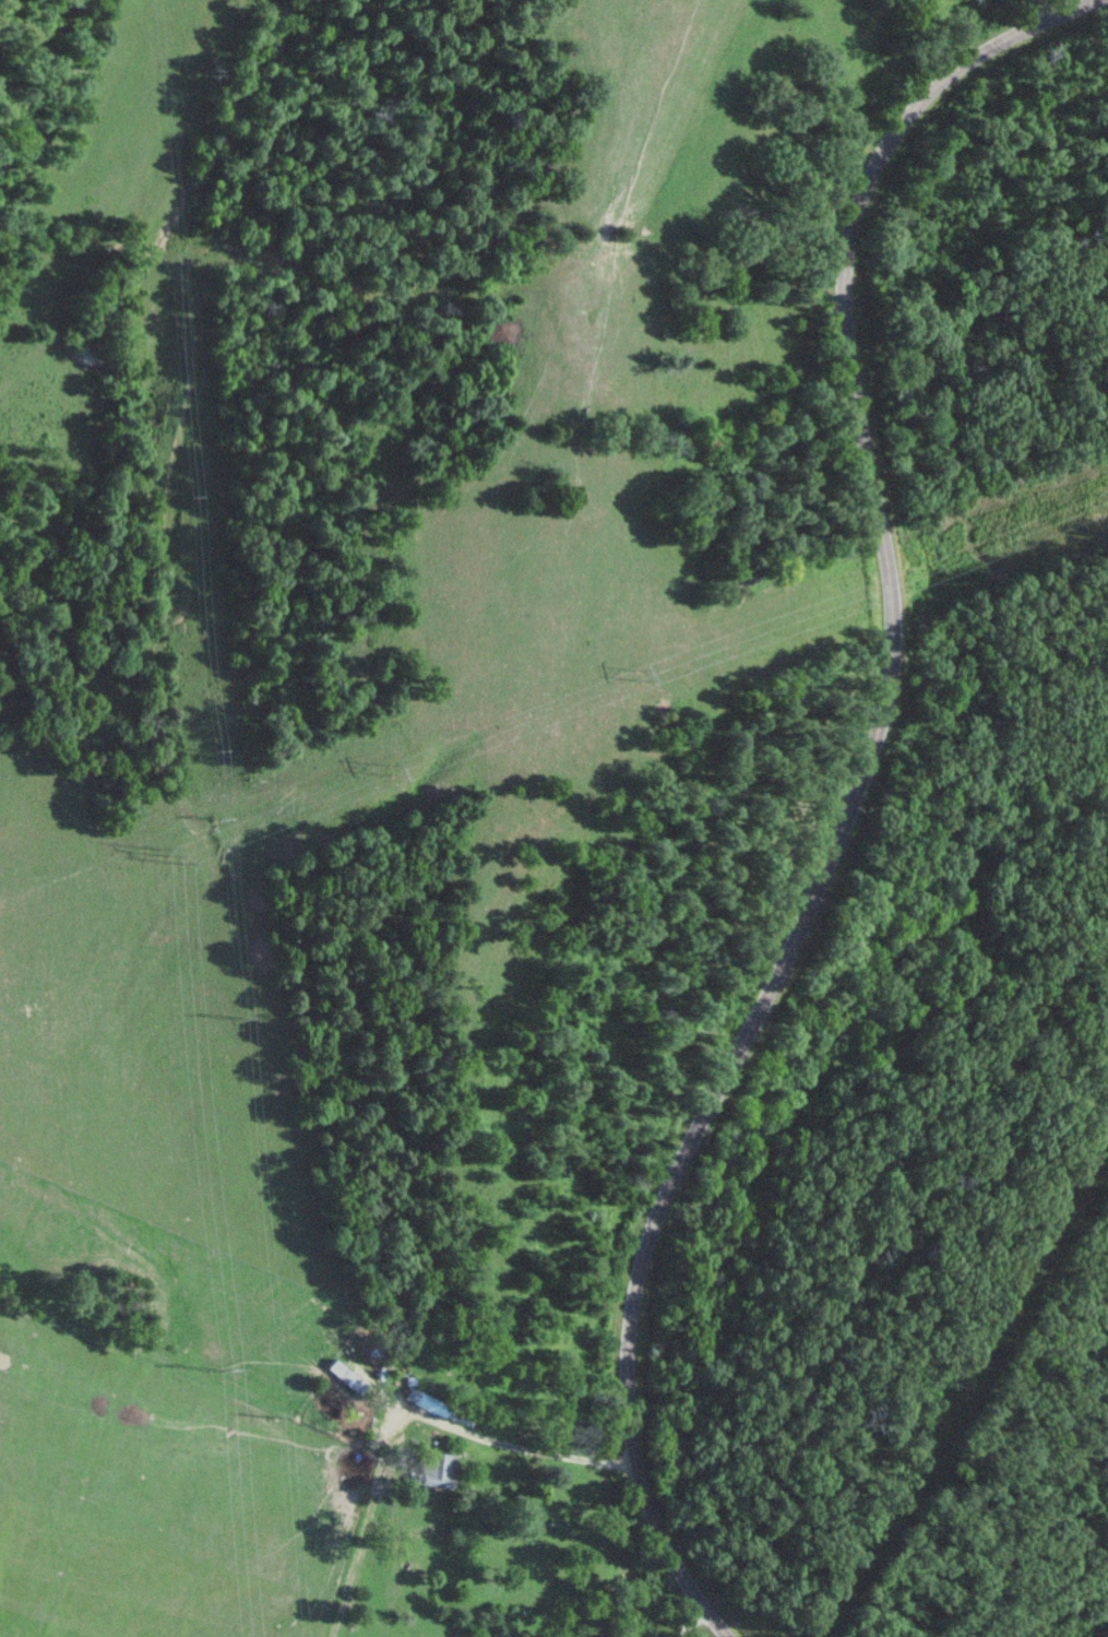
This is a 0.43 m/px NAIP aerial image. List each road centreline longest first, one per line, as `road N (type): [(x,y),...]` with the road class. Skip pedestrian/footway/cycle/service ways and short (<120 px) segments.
road 1 (residential): [(729,1636),(664,1546),(643,1494),(624,1395),(636,1291),(664,1194),(810,903),(854,797),(885,687),(890,586),(841,312),(844,253),(865,180),(906,115),(966,59),(1089,0)]

